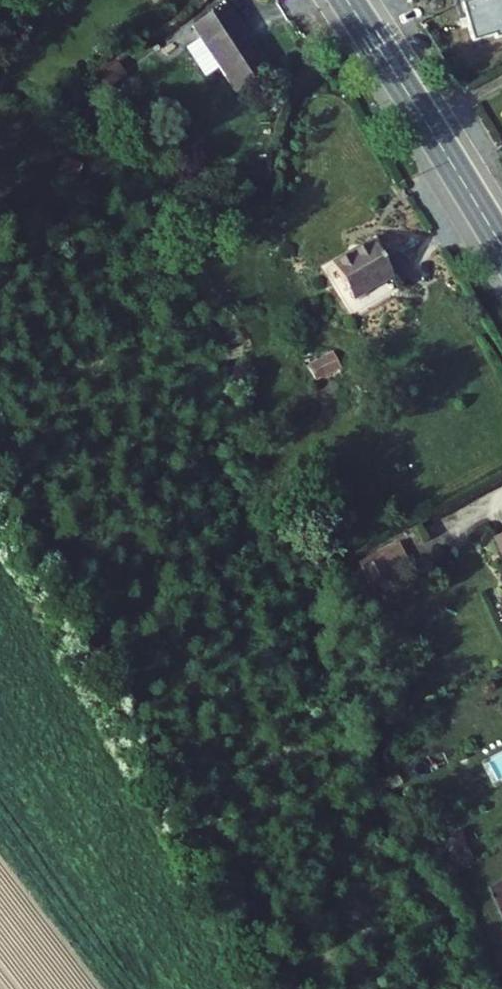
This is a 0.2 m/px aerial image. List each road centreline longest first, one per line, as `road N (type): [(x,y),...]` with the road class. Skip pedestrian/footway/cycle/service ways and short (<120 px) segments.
road 1 (primary): [(347,0),(501,246)]

